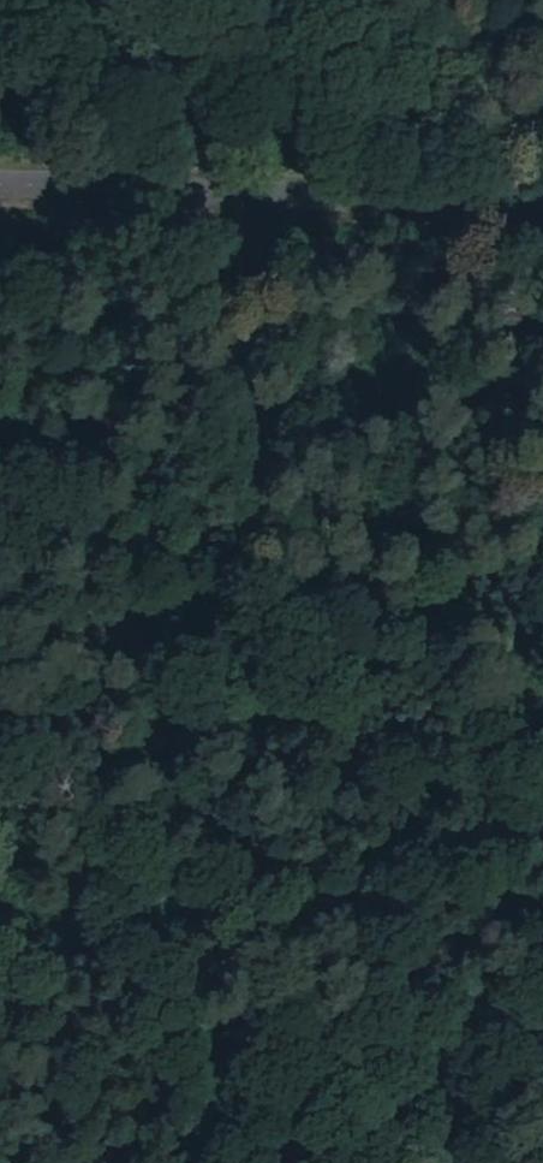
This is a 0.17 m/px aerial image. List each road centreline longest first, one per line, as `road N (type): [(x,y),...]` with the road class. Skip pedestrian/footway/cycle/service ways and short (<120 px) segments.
road 1 (tertiary): [(542,208),(0,192)]

